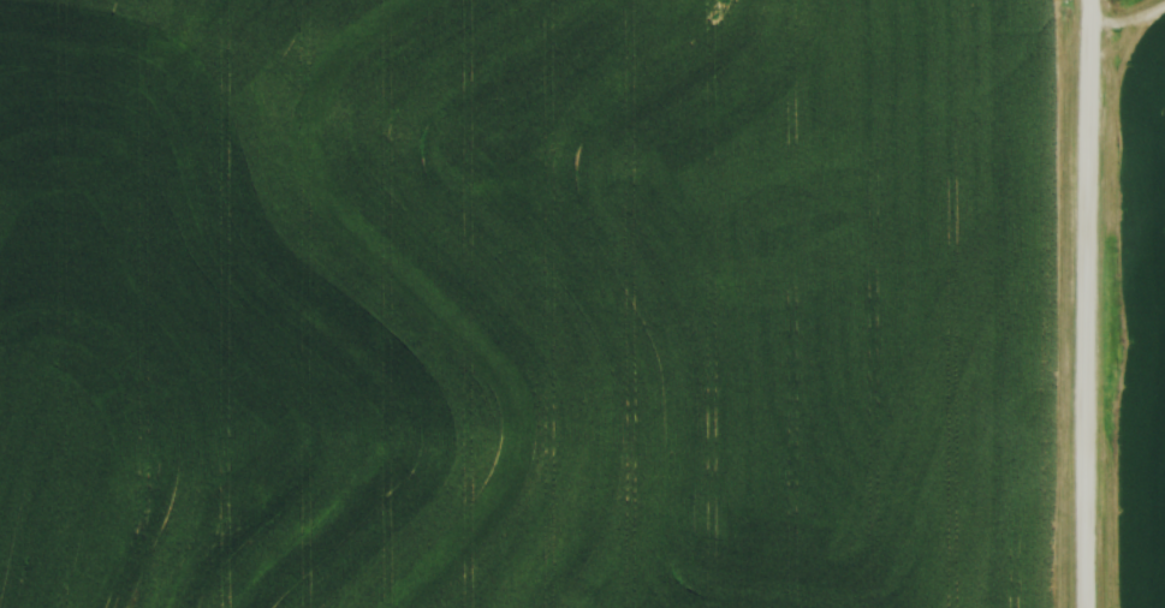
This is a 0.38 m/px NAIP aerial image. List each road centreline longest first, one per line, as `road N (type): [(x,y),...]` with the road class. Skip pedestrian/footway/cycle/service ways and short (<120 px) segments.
road 1 (tertiary): [(1089,607),(1091,0)]

